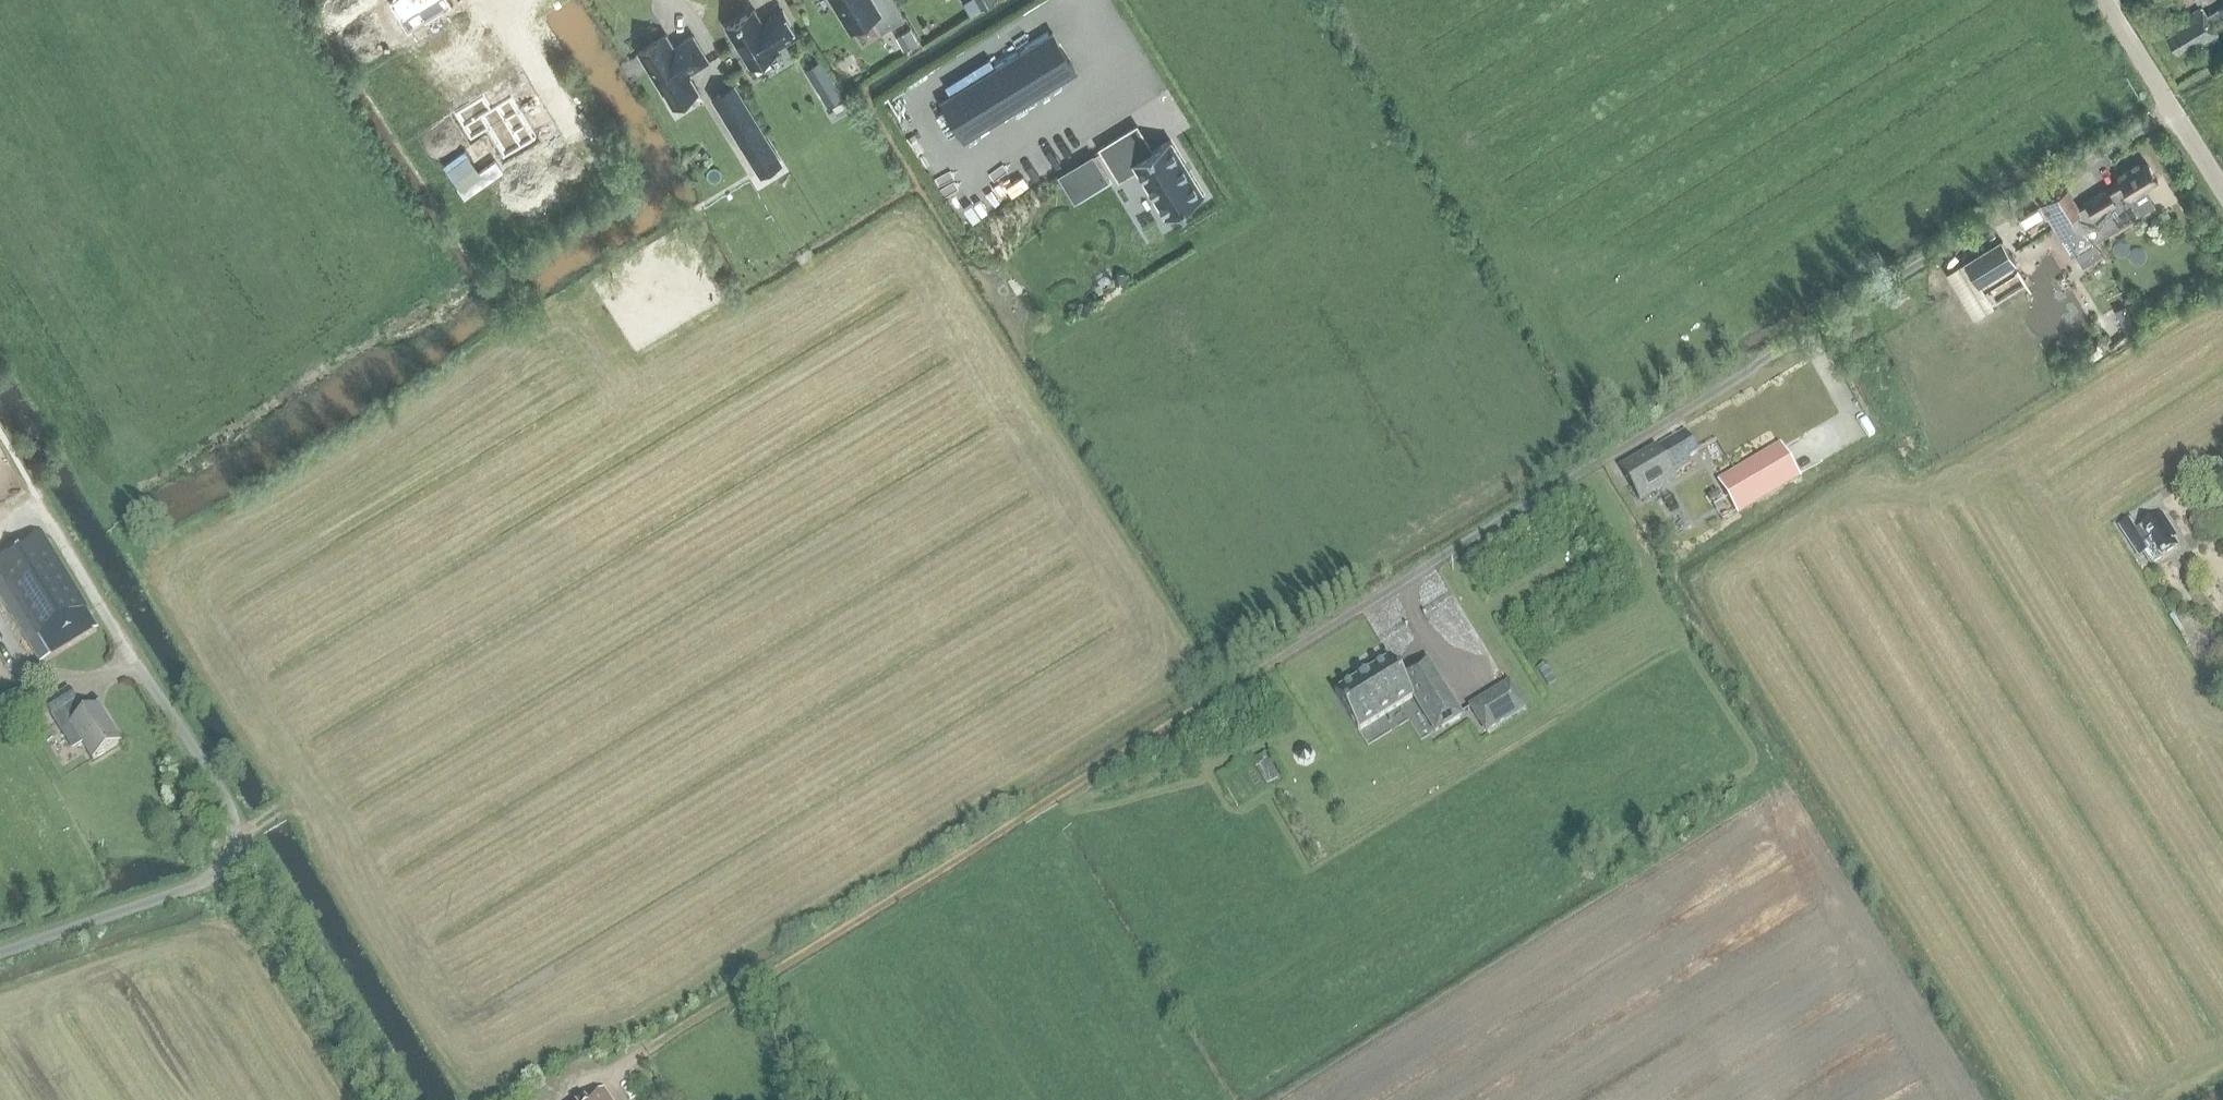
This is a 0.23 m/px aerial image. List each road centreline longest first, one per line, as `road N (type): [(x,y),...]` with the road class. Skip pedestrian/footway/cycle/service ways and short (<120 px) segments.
road 1 (track): [(229,802),(412,1099)]
road 2 (unclassified): [(2222,192),(2103,0)]
road 3 (residential): [(503,11),(573,133)]

